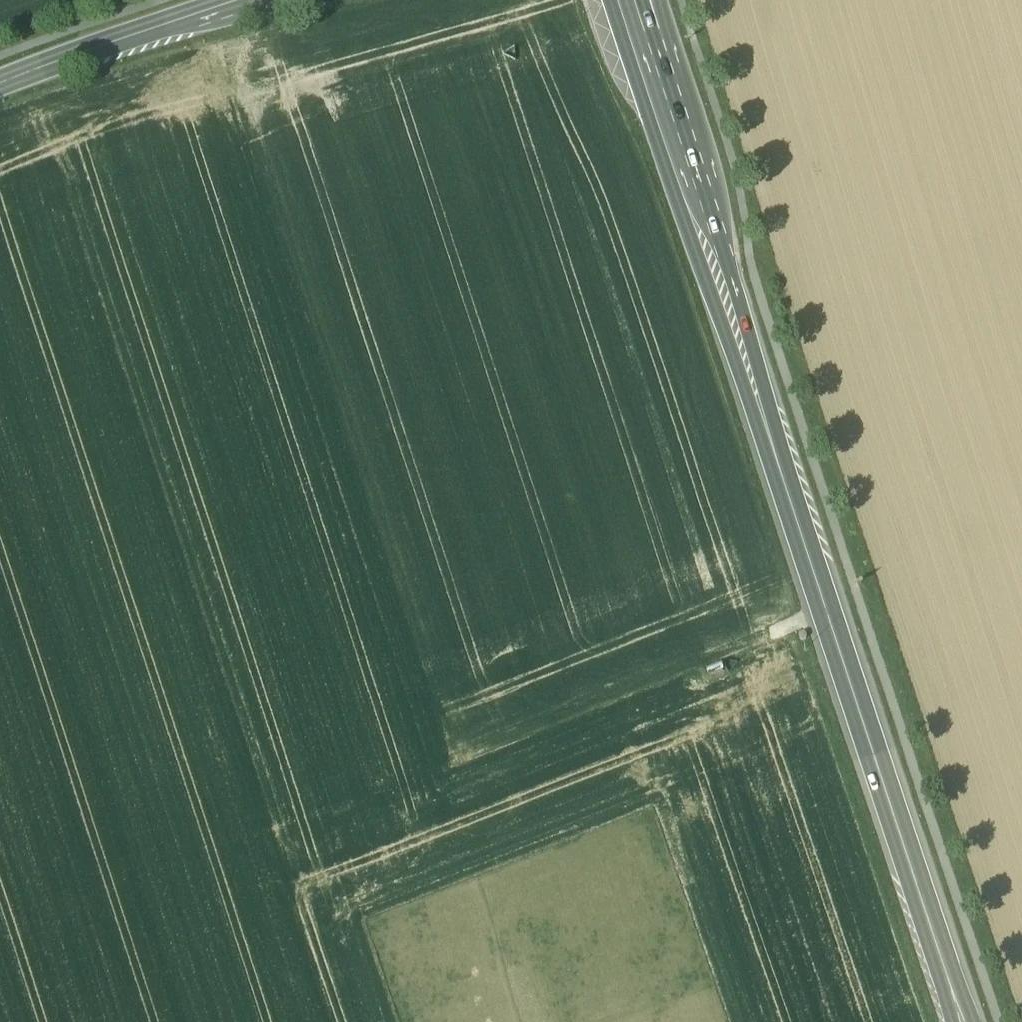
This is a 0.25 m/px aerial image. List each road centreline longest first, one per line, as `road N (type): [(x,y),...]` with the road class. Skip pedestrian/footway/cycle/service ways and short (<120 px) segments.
road 1 (primary): [(969,1021),(907,855),(713,245)]
road 2 (primary): [(713,245),(635,0)]
road 3 (tertiary): [(239,0),(0,84)]
road 4 (primary): [(713,245),(659,0)]

